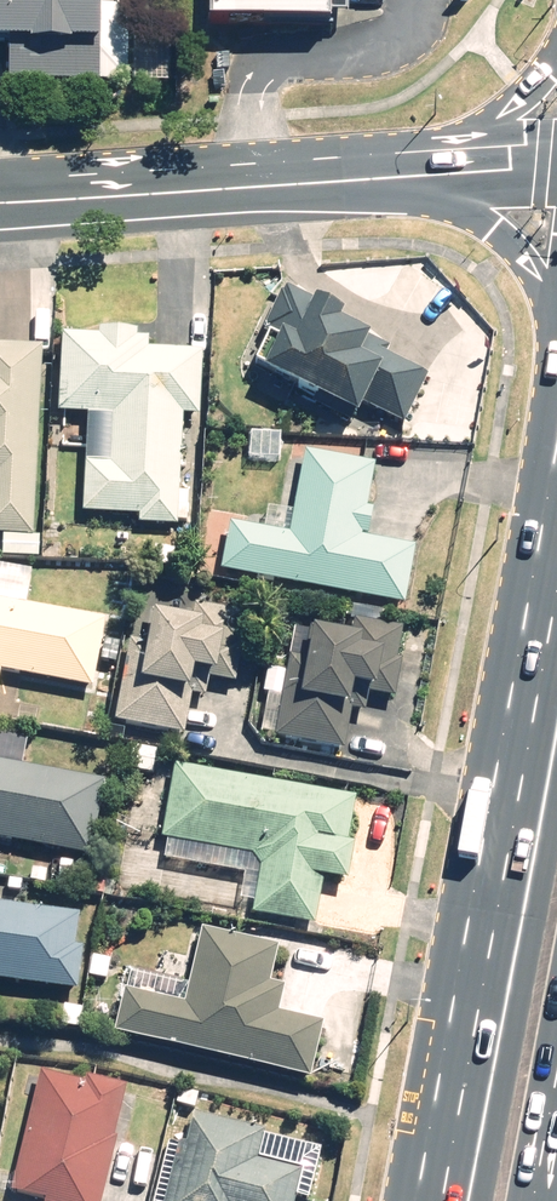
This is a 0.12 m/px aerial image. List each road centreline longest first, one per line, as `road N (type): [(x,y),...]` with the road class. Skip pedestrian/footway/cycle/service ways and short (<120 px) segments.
road 1 (secondary): [(437,1200),(556,538)]
road 2 (tertiary): [(0,203),(380,182)]
road 3 (secondary): [(556,324),(522,262),(466,211),(380,182)]
road 4 (secondary): [(380,182),(506,114),(556,64)]
road 5 (tertiary): [(380,182),(556,167)]
road 6 (secondary): [(556,1050),(533,1200)]

